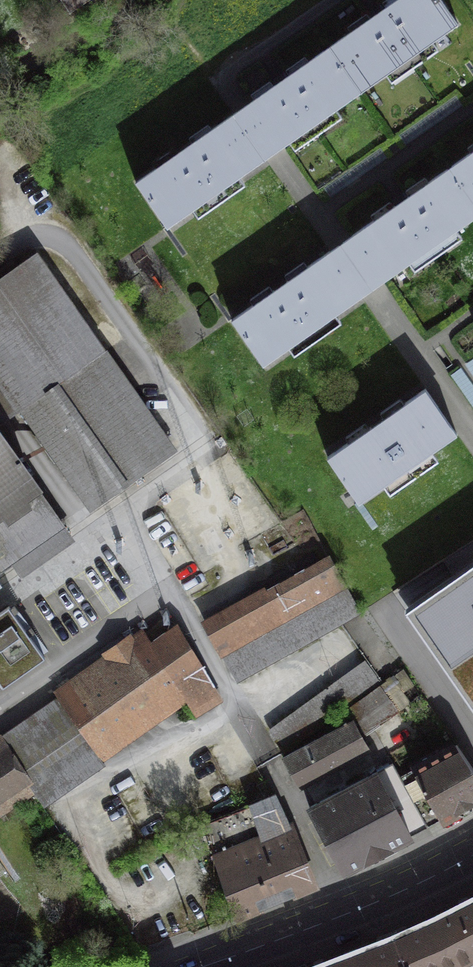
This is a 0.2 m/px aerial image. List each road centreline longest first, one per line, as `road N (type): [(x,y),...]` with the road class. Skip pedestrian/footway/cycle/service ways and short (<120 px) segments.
road 1 (secondary): [(472,856),(357,910),(203,966)]

